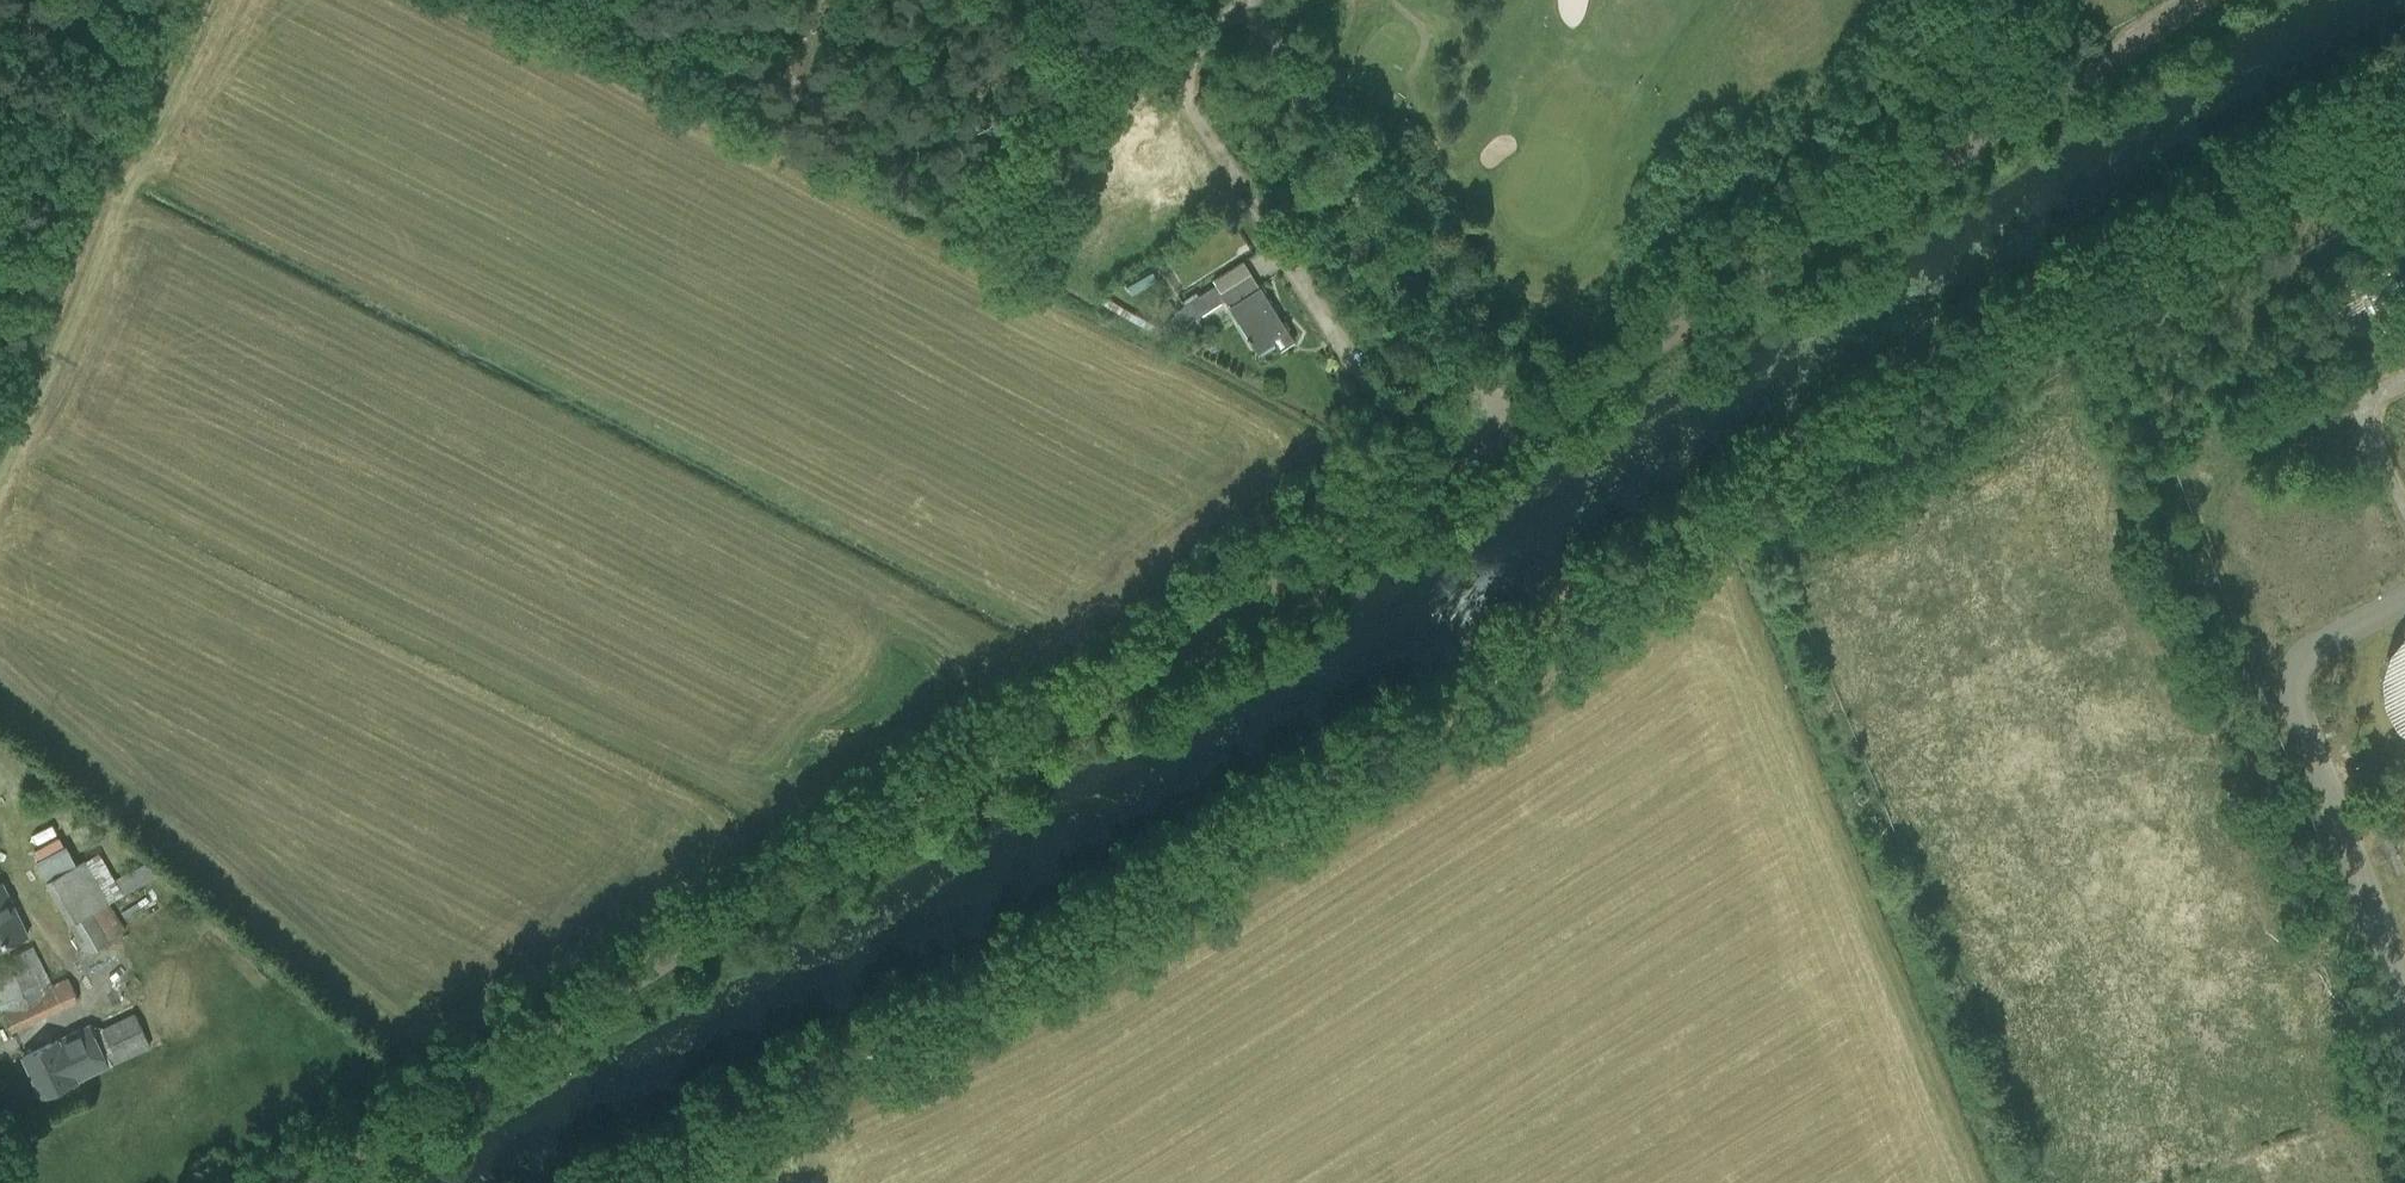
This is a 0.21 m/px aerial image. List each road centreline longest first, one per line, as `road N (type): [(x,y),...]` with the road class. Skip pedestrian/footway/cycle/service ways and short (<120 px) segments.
road 1 (unclassified): [(309,1182),(1003,731),(1505,430)]
road 2 (unclassified): [(1505,430),(2194,0)]
road 3 (track): [(1423,485),(1188,104),(1188,58),(1224,23),(1266,11)]
road 4 (unclassified): [(1505,430),(1283,54),(1266,0)]
road 5 (track): [(0,328),(143,54),(160,0)]

